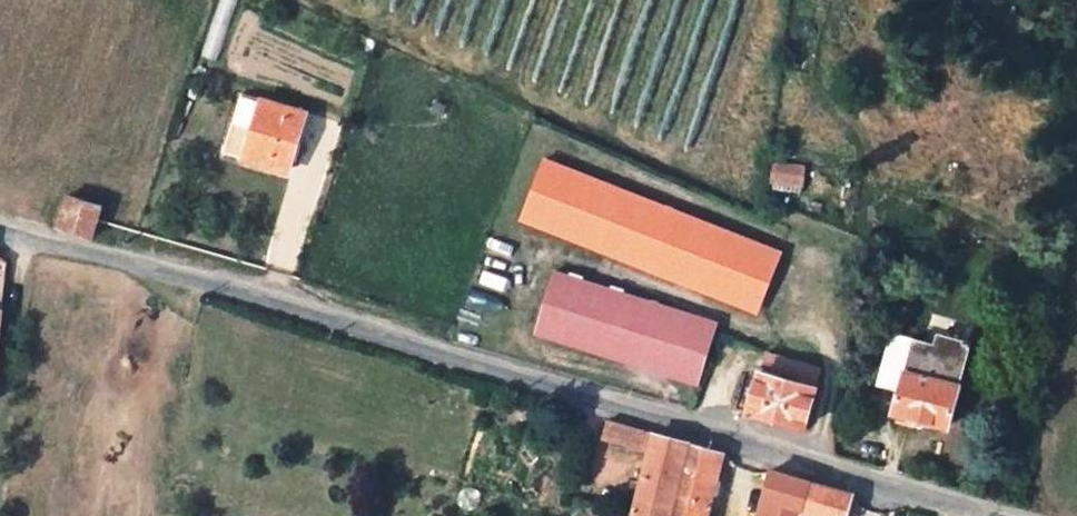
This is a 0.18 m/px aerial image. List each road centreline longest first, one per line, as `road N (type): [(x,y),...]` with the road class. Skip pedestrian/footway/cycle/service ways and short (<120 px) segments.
road 1 (residential): [(993,515),(0,228)]

